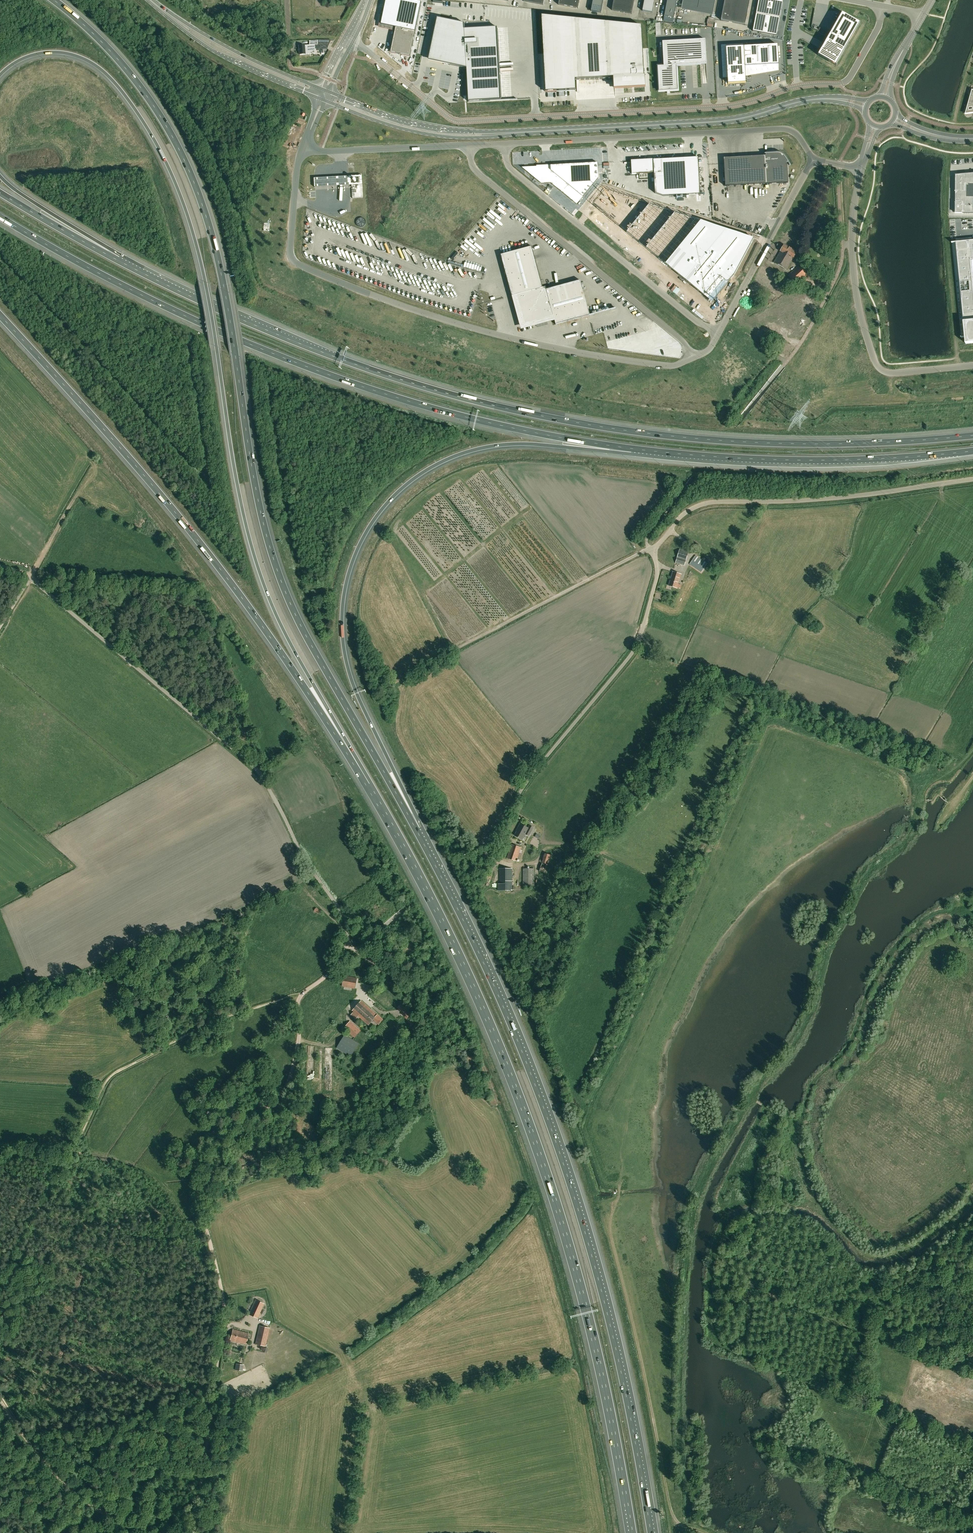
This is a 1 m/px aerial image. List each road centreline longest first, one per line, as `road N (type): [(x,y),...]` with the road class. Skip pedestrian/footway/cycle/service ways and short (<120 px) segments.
road 1 (motorway): [(417,830),(276,566),(225,291),(196,186),(138,84),(54,0)]
road 2 (motorway): [(0,75),(40,53),(84,59),(117,86),(163,156),(200,261),(237,482),(262,580),(376,798)]
road 3 (motorway): [(972,436),(742,442),(522,411),(342,358),(119,258)]
road 4 (motorway): [(376,798),(464,967),(540,1152),(595,1344),(633,1532)]
road 5 (motorway): [(654,1532),(625,1375),(562,1148),(498,987),(417,830)]
road 6 (motorway): [(0,216),(188,317),(340,379),(477,420),(632,449)]
road 7 (motorway): [(417,830),(345,650),(344,594),(365,535),(408,483),(471,450),(523,444),(632,449)]
road 8 (motorway): [(0,317),(221,570),(376,798)]
road 9 (unclassified): [(353,40),(455,121),(730,106),(849,80),(883,7)]
road 10 (track): [(193,1532),(224,1315),(194,1159),(209,1139),(280,1096),(292,1073),(300,995)]
road 11 (unclassified): [(690,355),(670,365),(538,344),(296,266),(288,248),(300,150)]
road 12 (unclassified): [(347,945),(342,911),(259,771),(31,578)]
road 13 (track): [(0,1275),(107,1080),(189,1032),(300,995)]
road 14 (unclassified): [(475,876),(524,783),(635,649),(657,572),(650,549)]
road 15 (unclassified): [(650,549),(648,536),(805,335),(839,270),(842,244),(853,244)]
road 16 (secondary): [(866,105),(817,99),(735,119),(498,134)]
road 17 (unclassified): [(650,549),(683,514),(713,502),(841,497),(972,479)]
road 18 (motorway): [(632,449),(813,461),(972,451)]
road 19 (unclassified): [(506,144),(783,128),(814,158)]
road 20 (unclassified): [(470,146),(475,170),(690,355)]
road 21 (unclassified): [(391,682),(650,549)]
road 22 (unclassified): [(716,337),(510,168),(506,144)]
road 23 (unclassified): [(972,365),(881,369),(858,303),(853,244)]
road 24 (track): [(0,1396),(77,1492),(156,1532)]
road 25 (unclassified): [(814,158),(716,337)]
road 26 (secondary): [(326,101),(421,133),(498,134)]
road 27 (secondary): [(498,134),(423,126),(329,92)]
road 28 (secondary): [(165,12),(222,55),(316,97)]
road 29 (secondary): [(320,88),(165,12)]
road 30 (unclassified): [(300,150),(470,146)]
road 31 (motorway): [(119,258),(0,176)]
road 32 (motorway): [(119,258),(0,193)]
road 33 (track): [(31,578),(95,468)]

